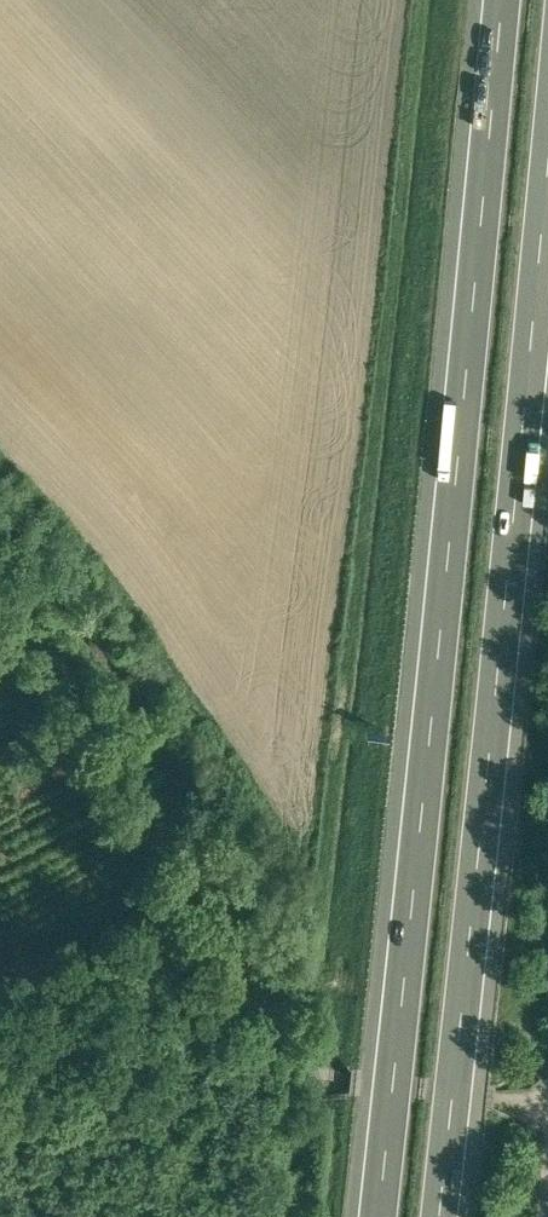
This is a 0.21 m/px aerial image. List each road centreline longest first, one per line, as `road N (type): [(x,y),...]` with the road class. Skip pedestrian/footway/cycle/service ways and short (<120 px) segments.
road 1 (motorway): [(493,0),(368,1216)]
road 2 (motorway): [(449,1216),(547,287)]
road 3 (track): [(0,1097),(290,949)]

